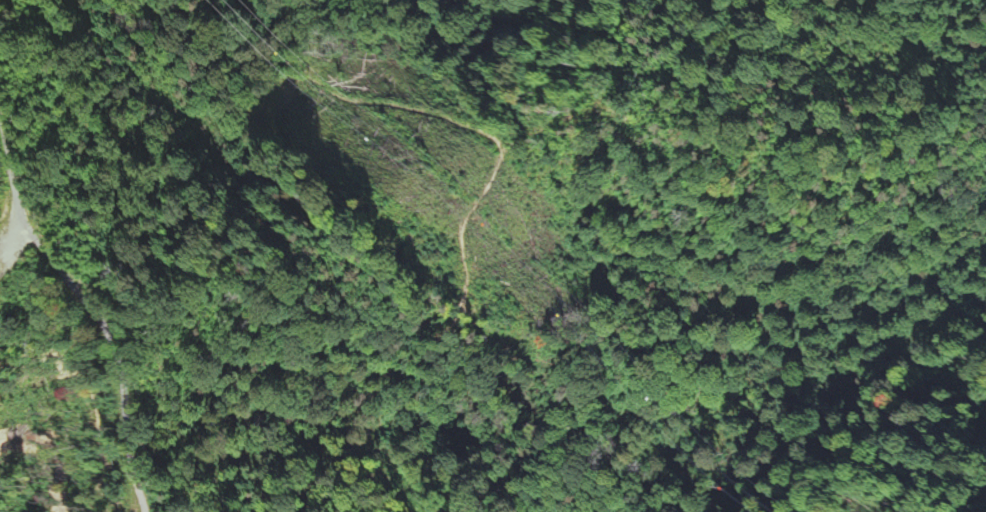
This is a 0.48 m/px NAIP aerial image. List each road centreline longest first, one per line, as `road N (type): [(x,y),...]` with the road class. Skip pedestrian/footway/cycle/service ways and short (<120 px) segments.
road 1 (track): [(0,255),(20,221),(0,47)]

